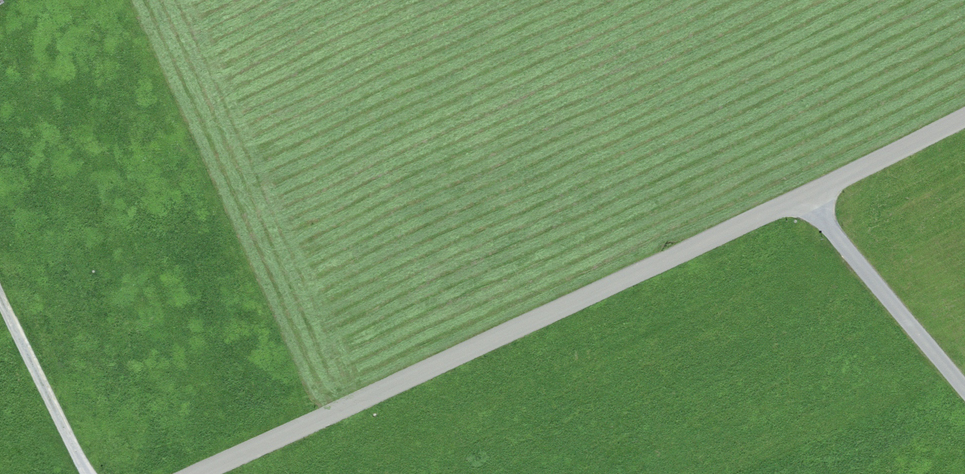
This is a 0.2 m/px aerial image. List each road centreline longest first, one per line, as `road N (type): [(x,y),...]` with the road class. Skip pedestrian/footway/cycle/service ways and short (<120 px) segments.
road 1 (unclassified): [(197,473),(964,117)]
road 2 (track): [(799,195),(964,394)]
road 3 (track): [(0,291),(92,473)]

